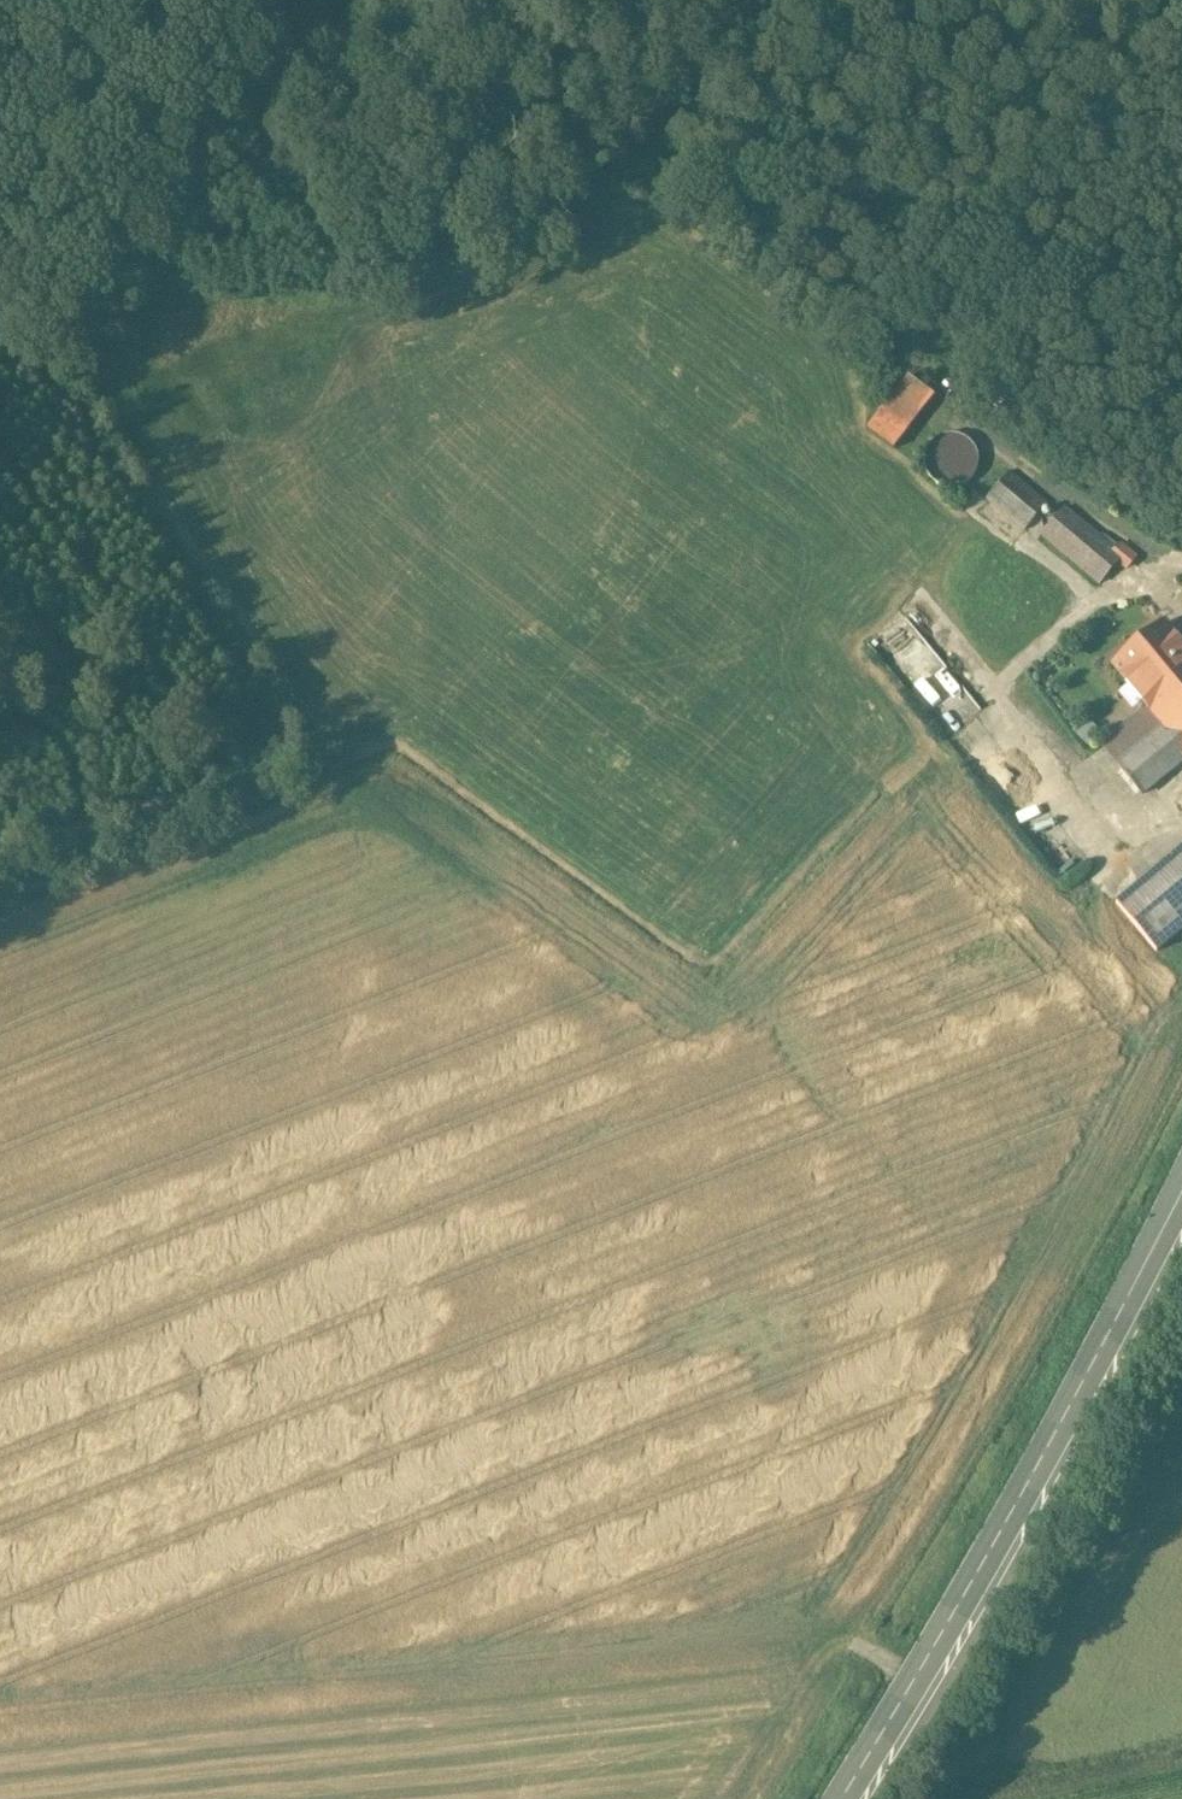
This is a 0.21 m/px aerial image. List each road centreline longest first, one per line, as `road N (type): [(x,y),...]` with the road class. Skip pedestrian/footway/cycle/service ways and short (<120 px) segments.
road 1 (secondary): [(843,1798),(967,1593),(1181,1188)]

